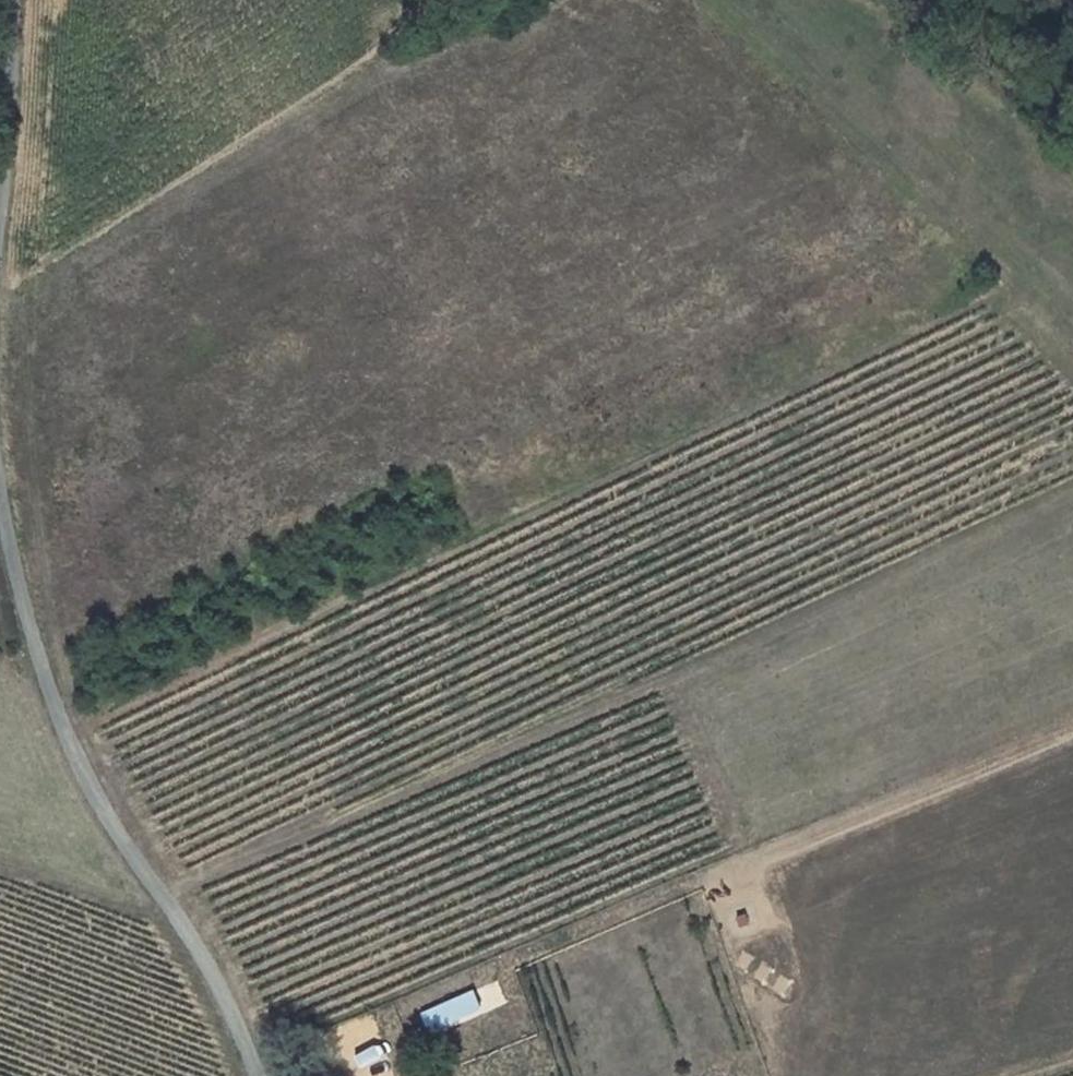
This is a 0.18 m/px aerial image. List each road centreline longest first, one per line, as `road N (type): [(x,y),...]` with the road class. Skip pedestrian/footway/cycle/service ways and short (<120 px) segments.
road 1 (unclassified): [(256,1075),(218,988),(89,783),(44,663),(0,499)]
road 2 (unclassified): [(0,200),(15,0)]

